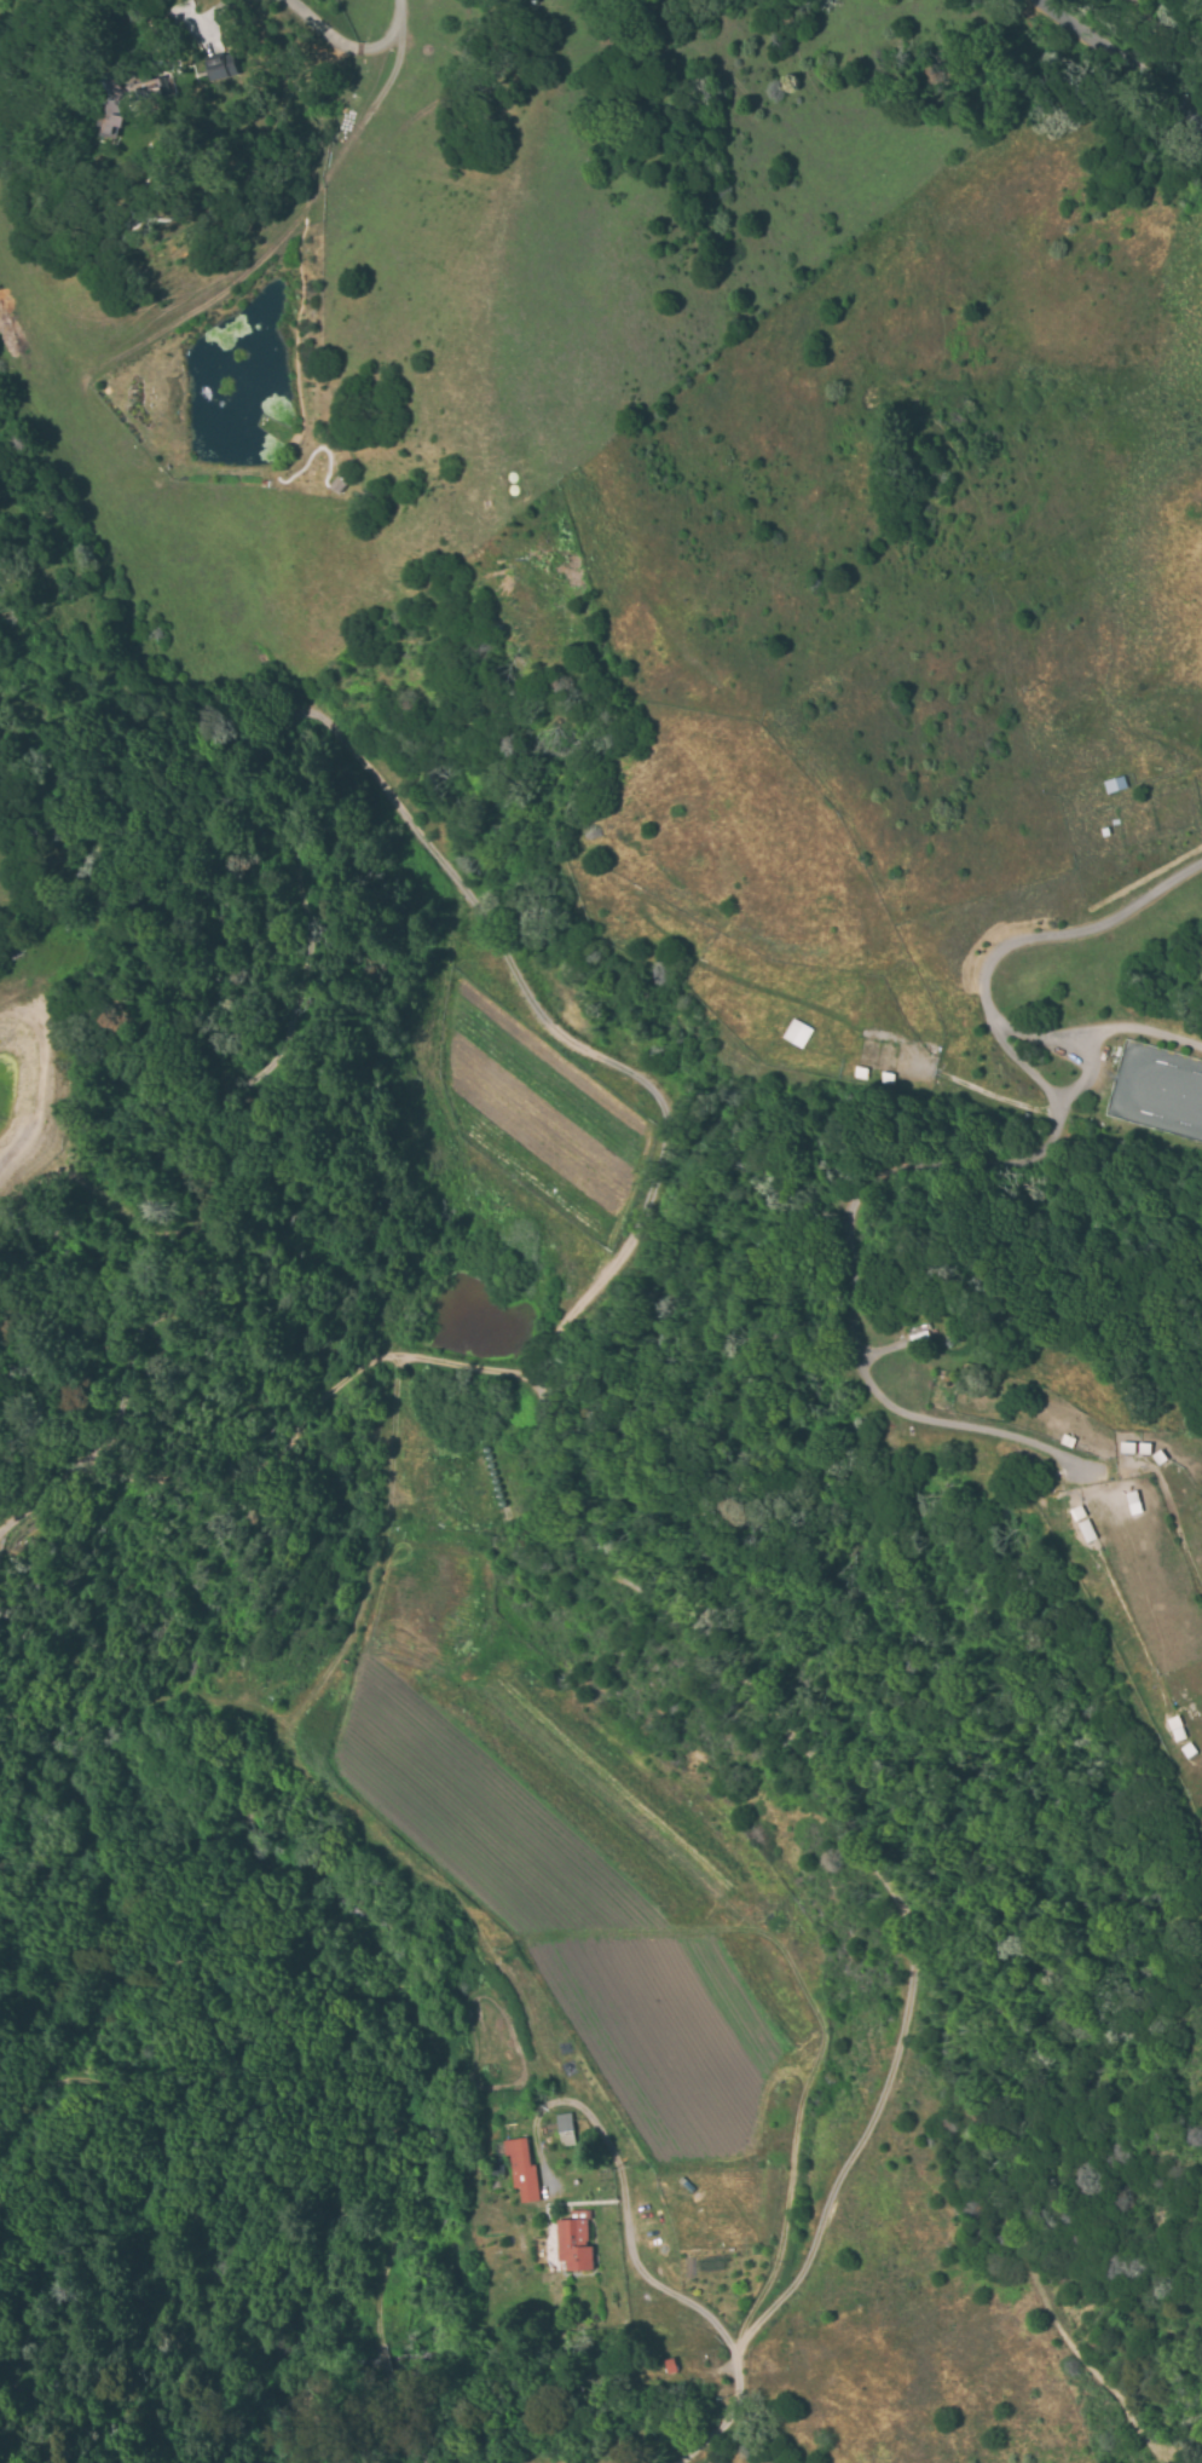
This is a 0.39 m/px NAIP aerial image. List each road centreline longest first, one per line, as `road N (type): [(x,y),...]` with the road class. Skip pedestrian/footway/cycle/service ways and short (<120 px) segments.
road 1 (residential): [(1201,135),(1140,67),(1040,0)]

